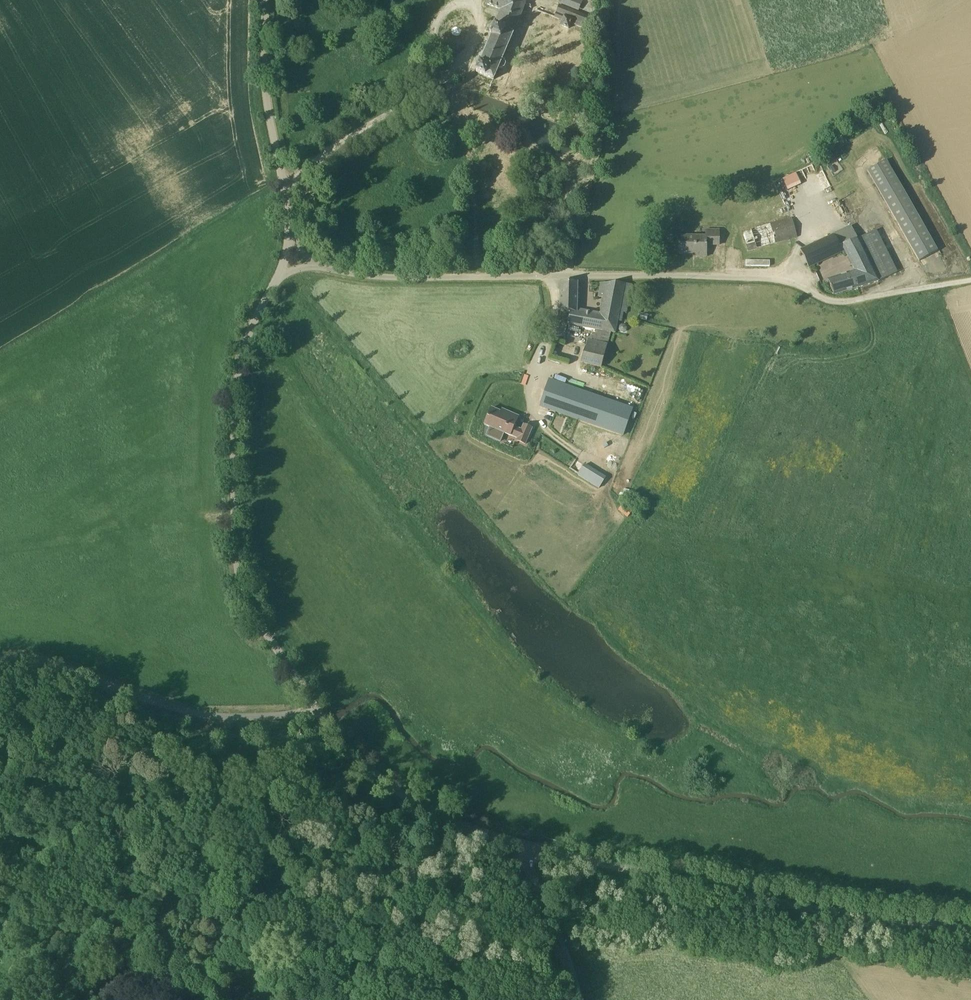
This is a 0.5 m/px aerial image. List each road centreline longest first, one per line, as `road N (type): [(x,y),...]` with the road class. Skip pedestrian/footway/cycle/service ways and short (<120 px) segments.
road 1 (unclassified): [(797,285),(760,276),(374,277),(318,265)]
road 2 (unclassified): [(970,925),(696,886),(519,841)]
road 3 (unclassified): [(316,708),(250,594),(238,536),(243,369),(249,329),(278,277)]
road 4 (unclassified): [(0,661),(152,709),(261,718),(316,708)]
road 5 (unclassified): [(519,841),(474,830),(403,795),(316,708)]
road 6 (unclassified): [(290,234),(289,175),(267,88),(269,0)]
road 7 (unclassified): [(578,999),(559,927),(519,841)]

